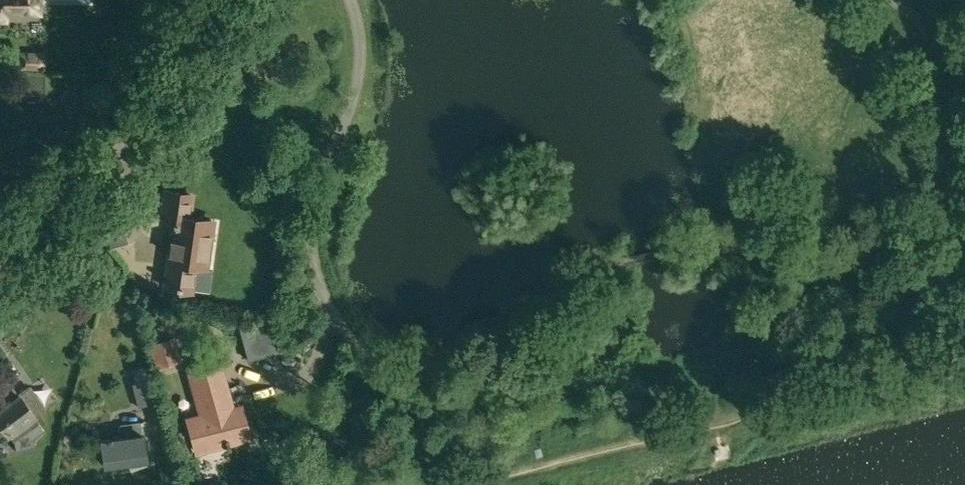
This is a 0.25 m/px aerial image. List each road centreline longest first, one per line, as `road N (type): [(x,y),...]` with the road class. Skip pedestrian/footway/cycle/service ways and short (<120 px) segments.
road 1 (track): [(934,362),(462,484)]
road 2 (residential): [(186,0),(161,84),(129,138),(0,267)]

